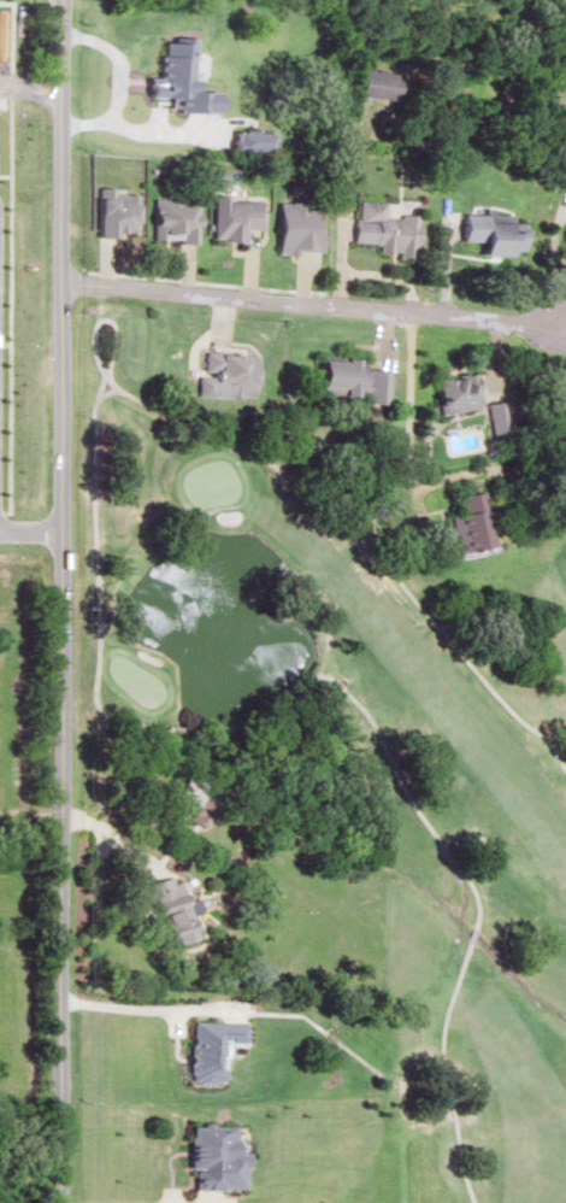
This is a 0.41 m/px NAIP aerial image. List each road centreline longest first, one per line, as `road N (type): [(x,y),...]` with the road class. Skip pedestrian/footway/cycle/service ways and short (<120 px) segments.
road 1 (secondary): [(62,1202),(63,0)]
road 2 (residential): [(64,295),(548,318)]

